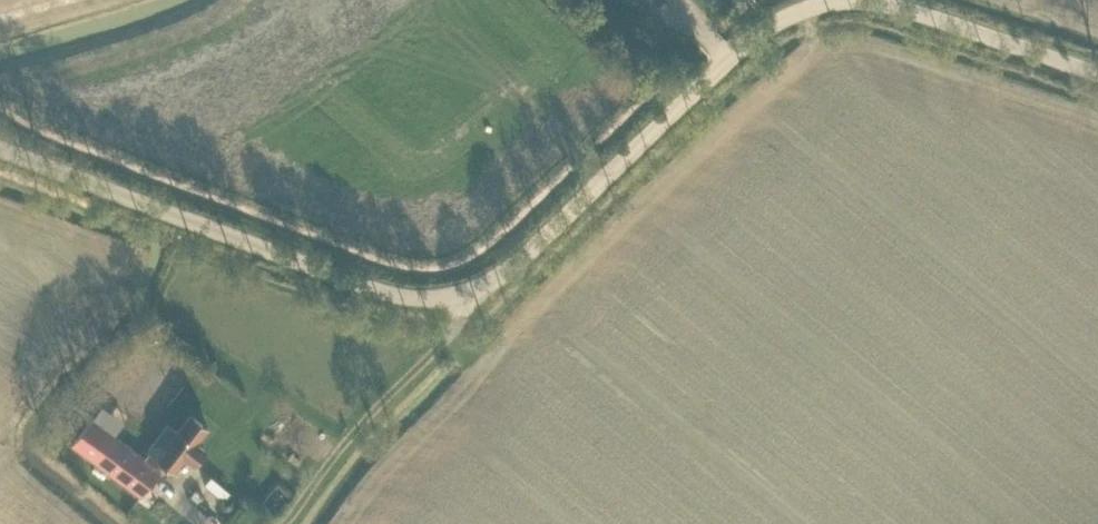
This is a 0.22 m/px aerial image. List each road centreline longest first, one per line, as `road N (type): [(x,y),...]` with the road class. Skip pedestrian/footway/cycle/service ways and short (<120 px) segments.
road 1 (unclassified): [(1097,74),(896,4),(807,6),(734,51),(506,270),(435,298),(359,284),(0,148)]

